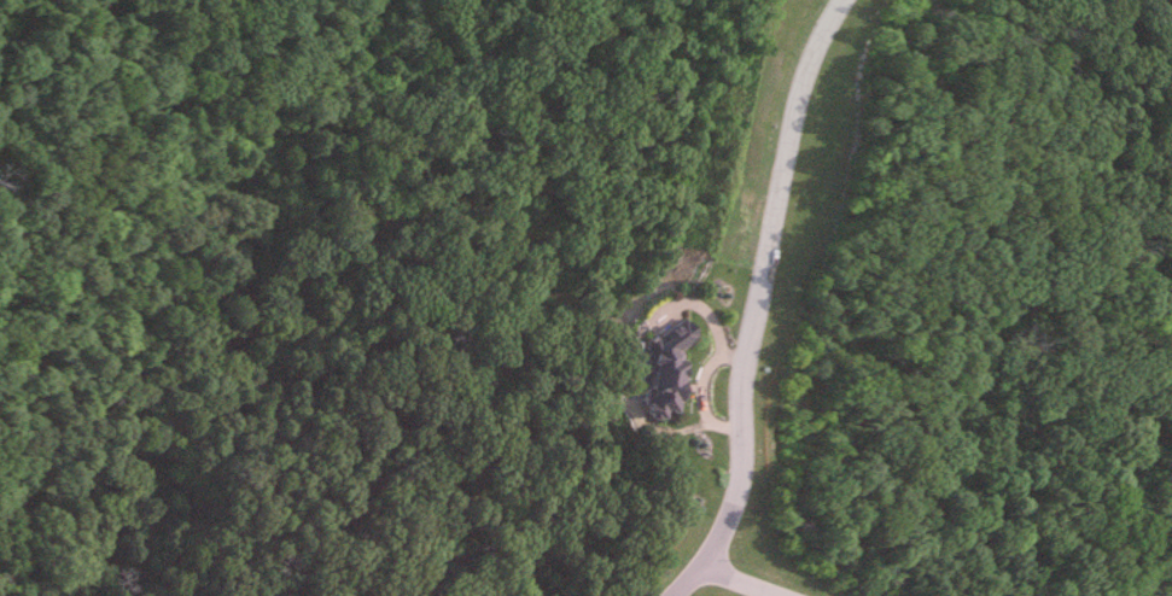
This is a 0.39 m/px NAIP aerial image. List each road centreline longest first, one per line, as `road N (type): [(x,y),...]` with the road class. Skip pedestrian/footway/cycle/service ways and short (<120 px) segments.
road 1 (residential): [(845,0),(807,71),(745,374),(731,506),(706,561),(673,595)]

